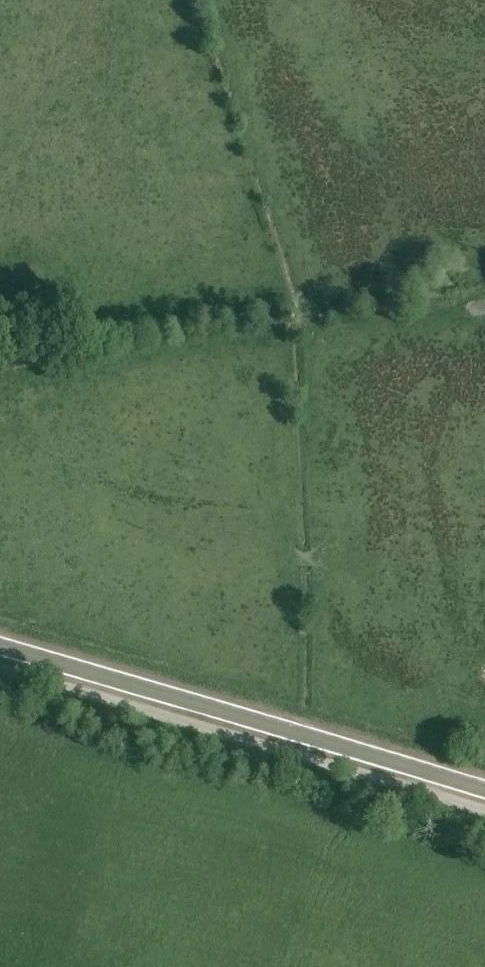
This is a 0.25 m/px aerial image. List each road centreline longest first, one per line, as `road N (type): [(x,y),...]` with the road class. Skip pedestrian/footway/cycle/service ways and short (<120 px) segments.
road 1 (tertiary): [(484,794),(0,648)]

